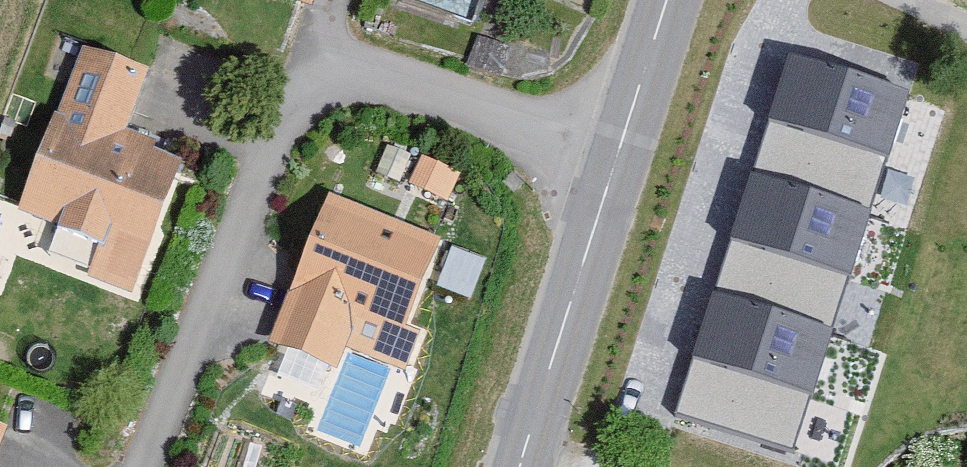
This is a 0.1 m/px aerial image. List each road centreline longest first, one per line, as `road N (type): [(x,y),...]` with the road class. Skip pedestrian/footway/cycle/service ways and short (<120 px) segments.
road 1 (residential): [(316,68),(138,466)]
road 2 (tertiary): [(520,466),(615,166)]
road 3 (residential): [(316,68),(615,166)]
road 4 (tertiary): [(615,166),(666,0)]

